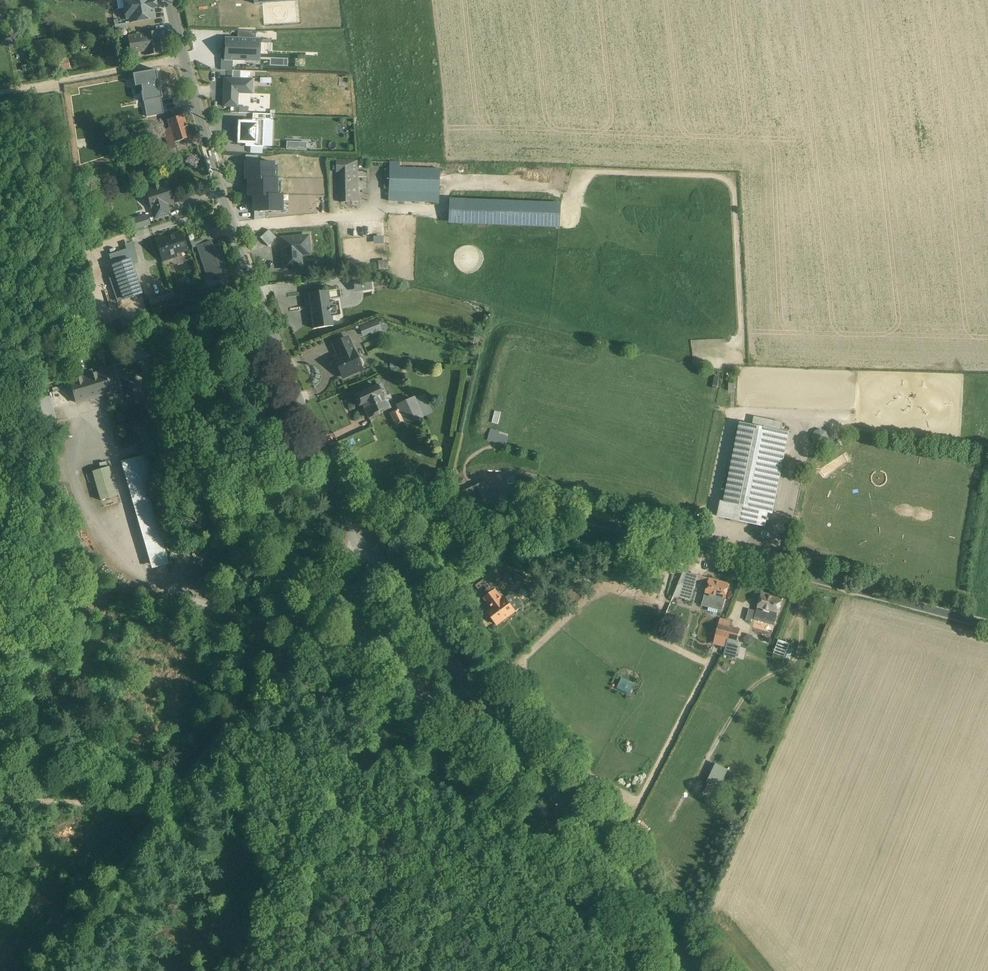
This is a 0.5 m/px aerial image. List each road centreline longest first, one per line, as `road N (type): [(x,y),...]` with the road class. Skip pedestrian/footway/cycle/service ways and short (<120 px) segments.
road 1 (unclassified): [(385,574),(505,519),(540,514),(650,535),(987,626)]
road 2 (unclassified): [(181,58),(269,336),(330,479),(385,574)]
road 3 (unclassified): [(385,574),(695,970)]
road 4 (track): [(257,668),(281,713),(360,757),(454,780),(552,868),(634,970)]
road 5 (track): [(299,624),(200,602),(134,571),(102,419)]
road 6 (track): [(153,807),(257,668),(345,577)]
road 7 (track): [(153,807),(43,970)]
road 8 (track): [(0,93),(181,58)]
road 9 (track): [(345,577),(420,689),(437,694),(464,678)]
road 10 (track): [(0,804),(153,807)]

